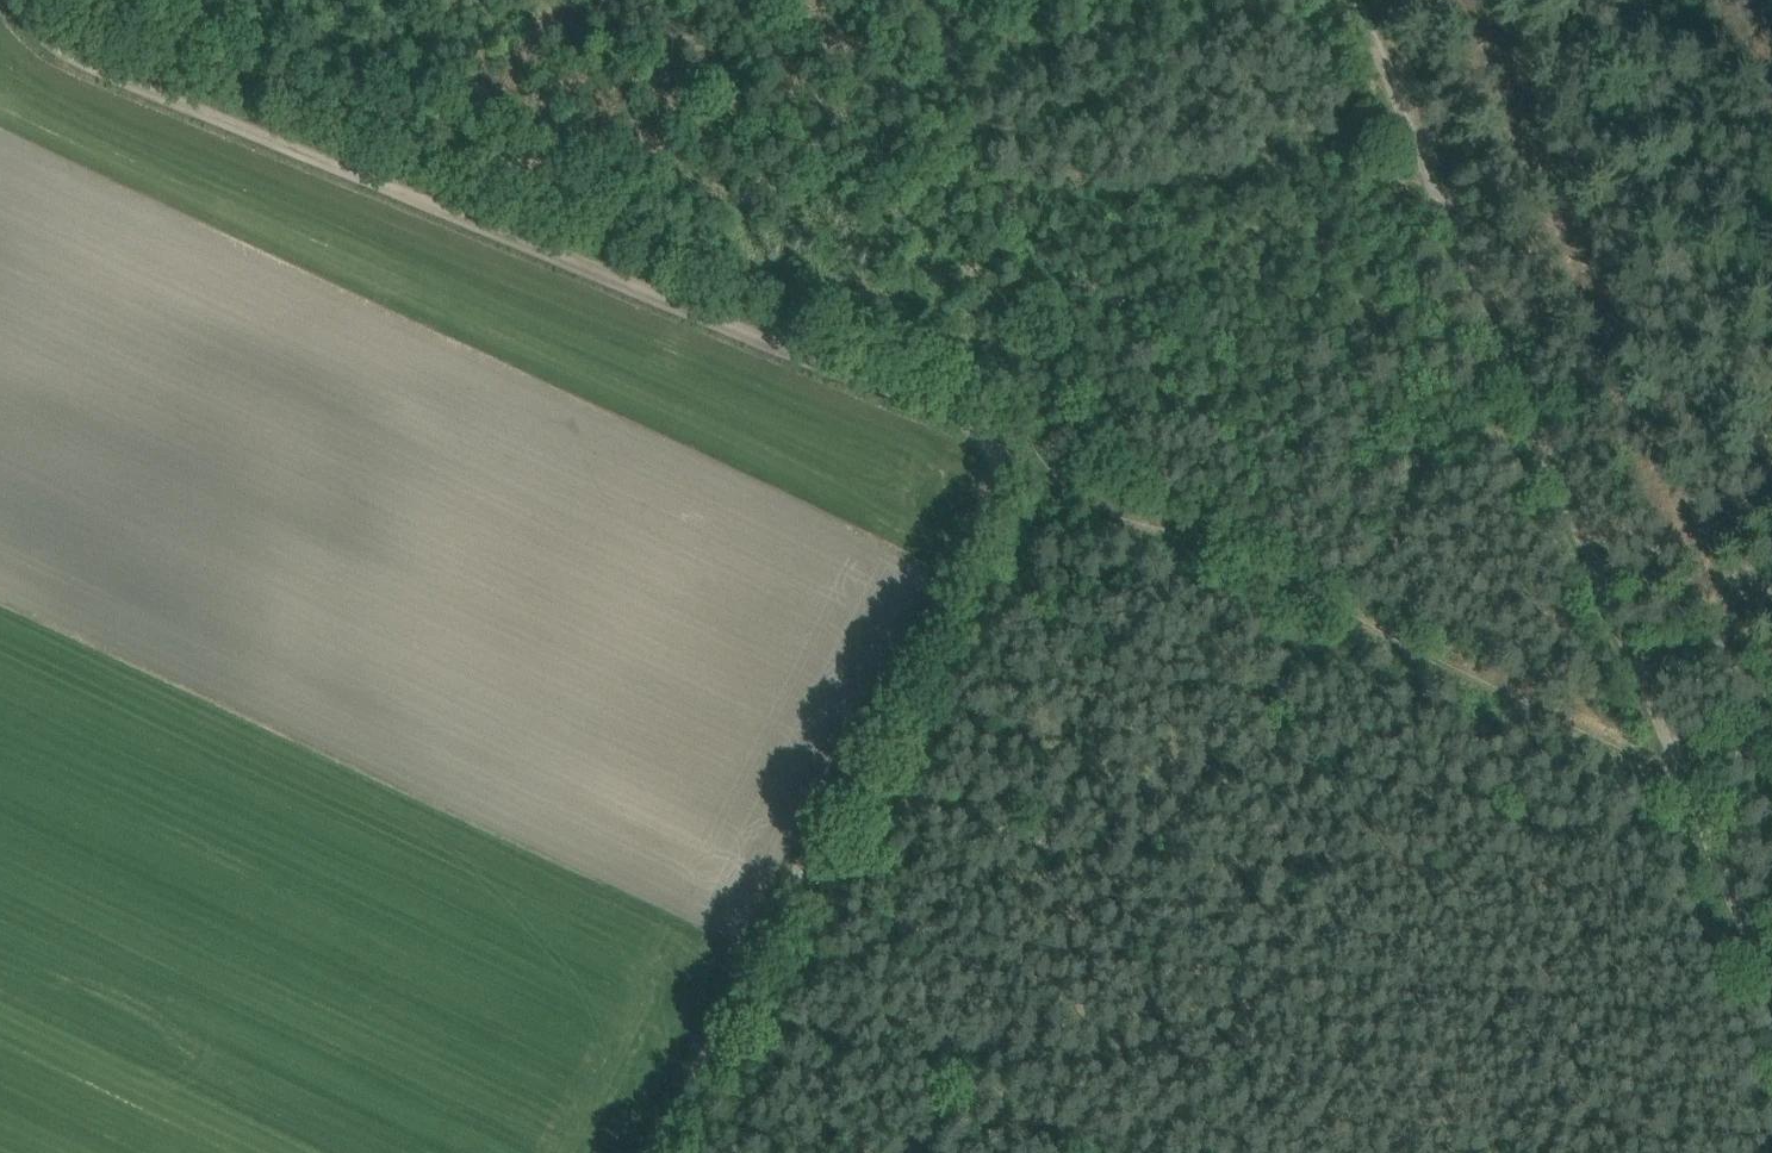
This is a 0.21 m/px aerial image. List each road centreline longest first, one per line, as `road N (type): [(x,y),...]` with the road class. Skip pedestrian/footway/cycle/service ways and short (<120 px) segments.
road 1 (track): [(23,0),(36,29),(65,52),(916,402),(975,430),(1014,476)]
road 2 (track): [(1701,778),(1360,0)]
road 3 (track): [(1014,476),(668,1152)]
road 4 (track): [(1014,476),(1202,550),(1655,766),(1701,778)]
road 5 (track): [(1771,961),(1701,778)]

